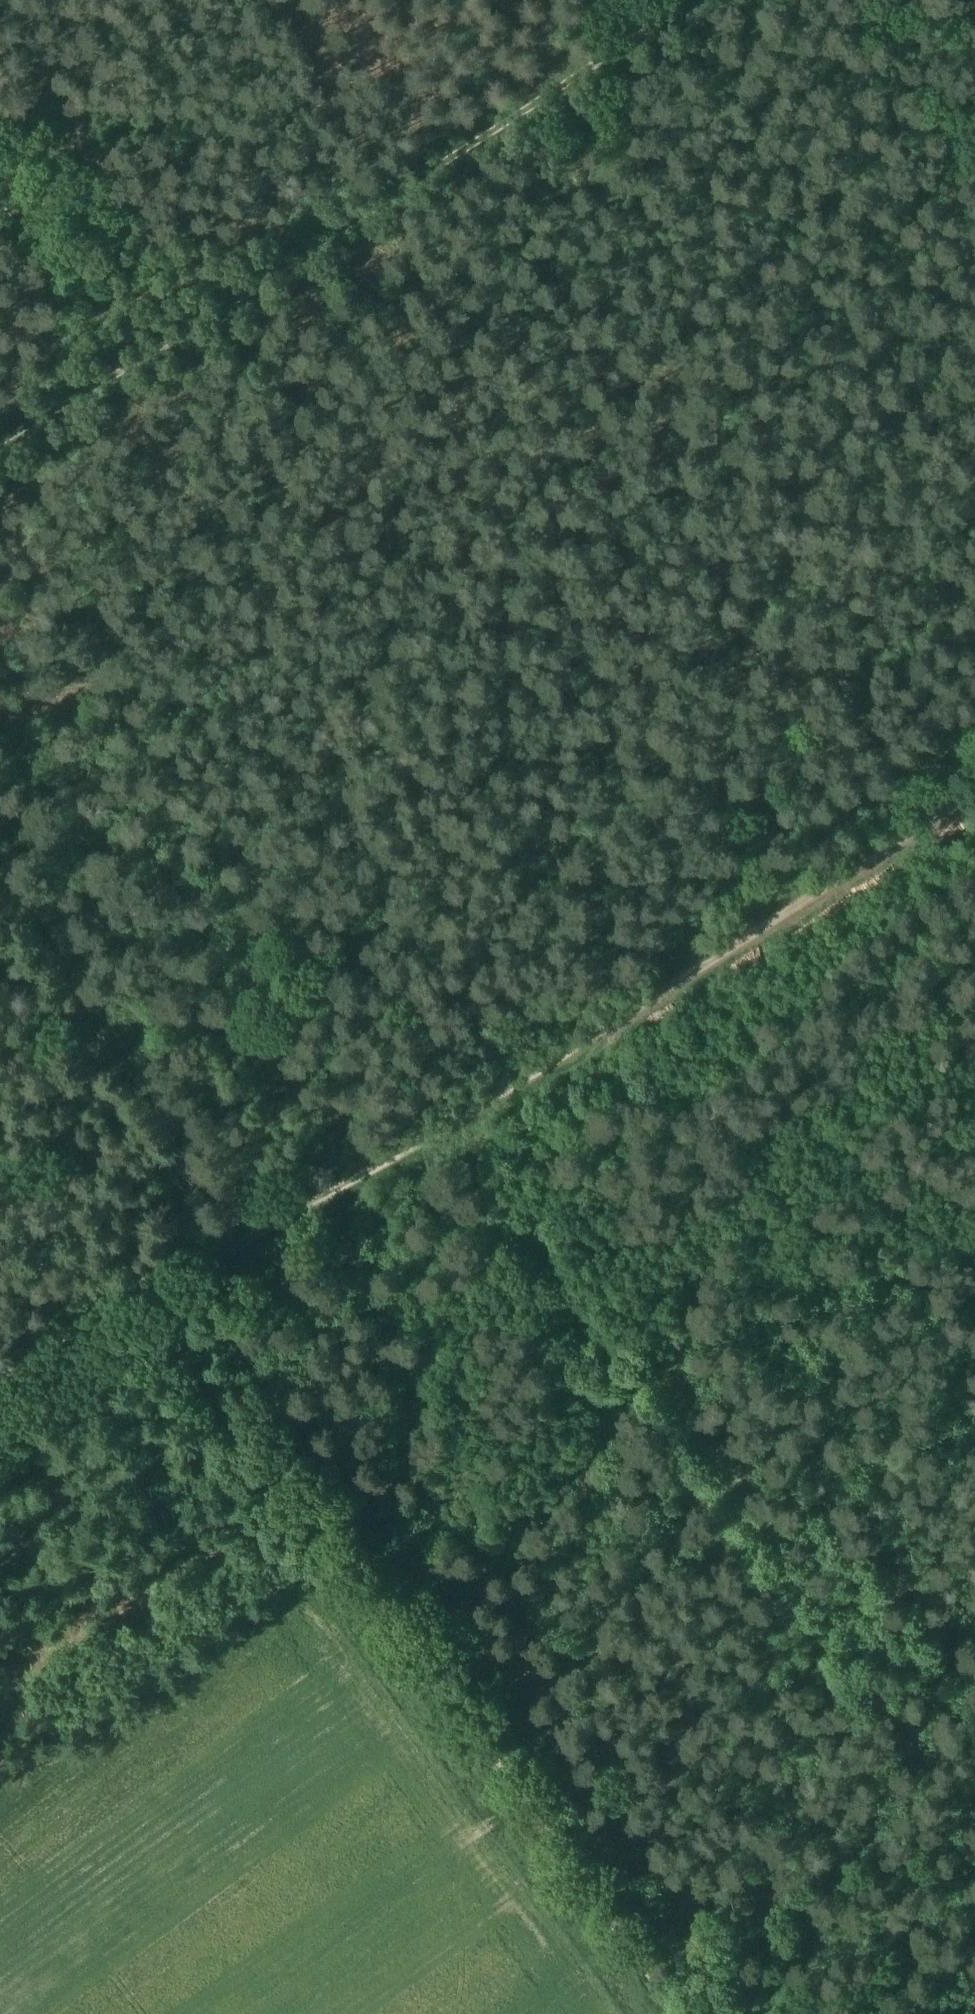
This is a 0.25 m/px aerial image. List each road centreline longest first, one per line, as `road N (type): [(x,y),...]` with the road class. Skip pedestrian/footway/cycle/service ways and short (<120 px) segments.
road 1 (track): [(192,1272),(600,1028),(974,782)]
road 2 (track): [(686,2013),(231,1402),(200,1341),(192,1272)]
road 3 (track): [(0,444),(122,372),(682,0)]
road 4 (track): [(192,1272),(179,1127),(0,857)]
road 5 (track): [(192,1272),(133,1283),(0,1371)]
road 6 (track): [(0,195),(122,372)]
road 7 (track): [(200,1341),(53,1336)]

